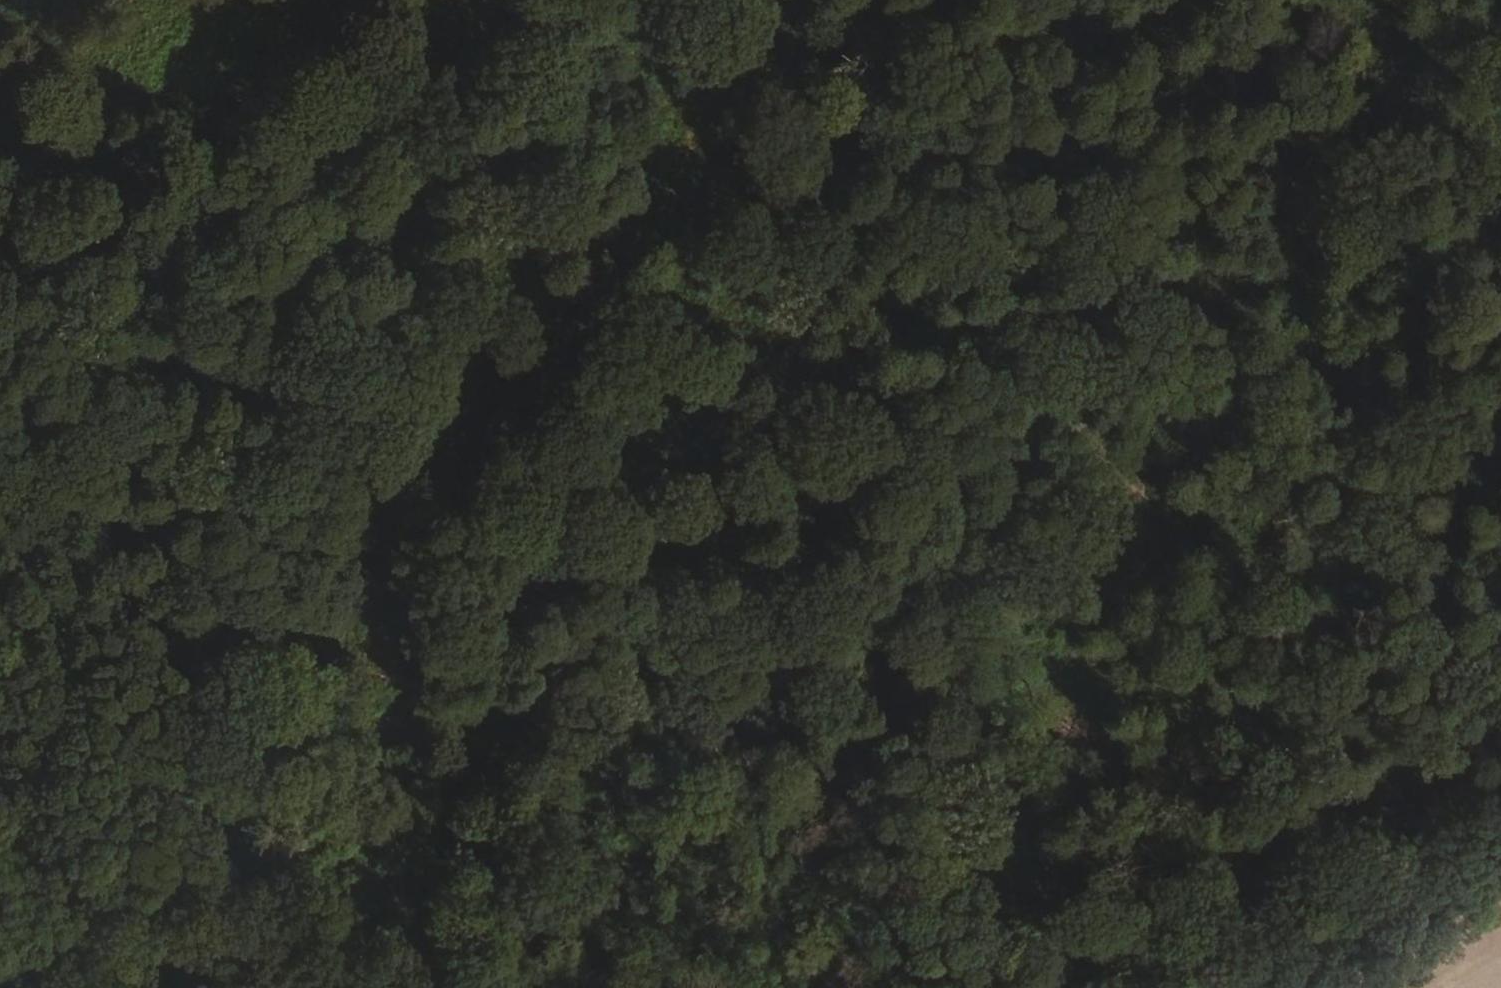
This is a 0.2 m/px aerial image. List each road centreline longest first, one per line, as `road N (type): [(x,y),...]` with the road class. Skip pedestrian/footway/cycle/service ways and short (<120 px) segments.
road 1 (track): [(1500,853),(1249,987)]

